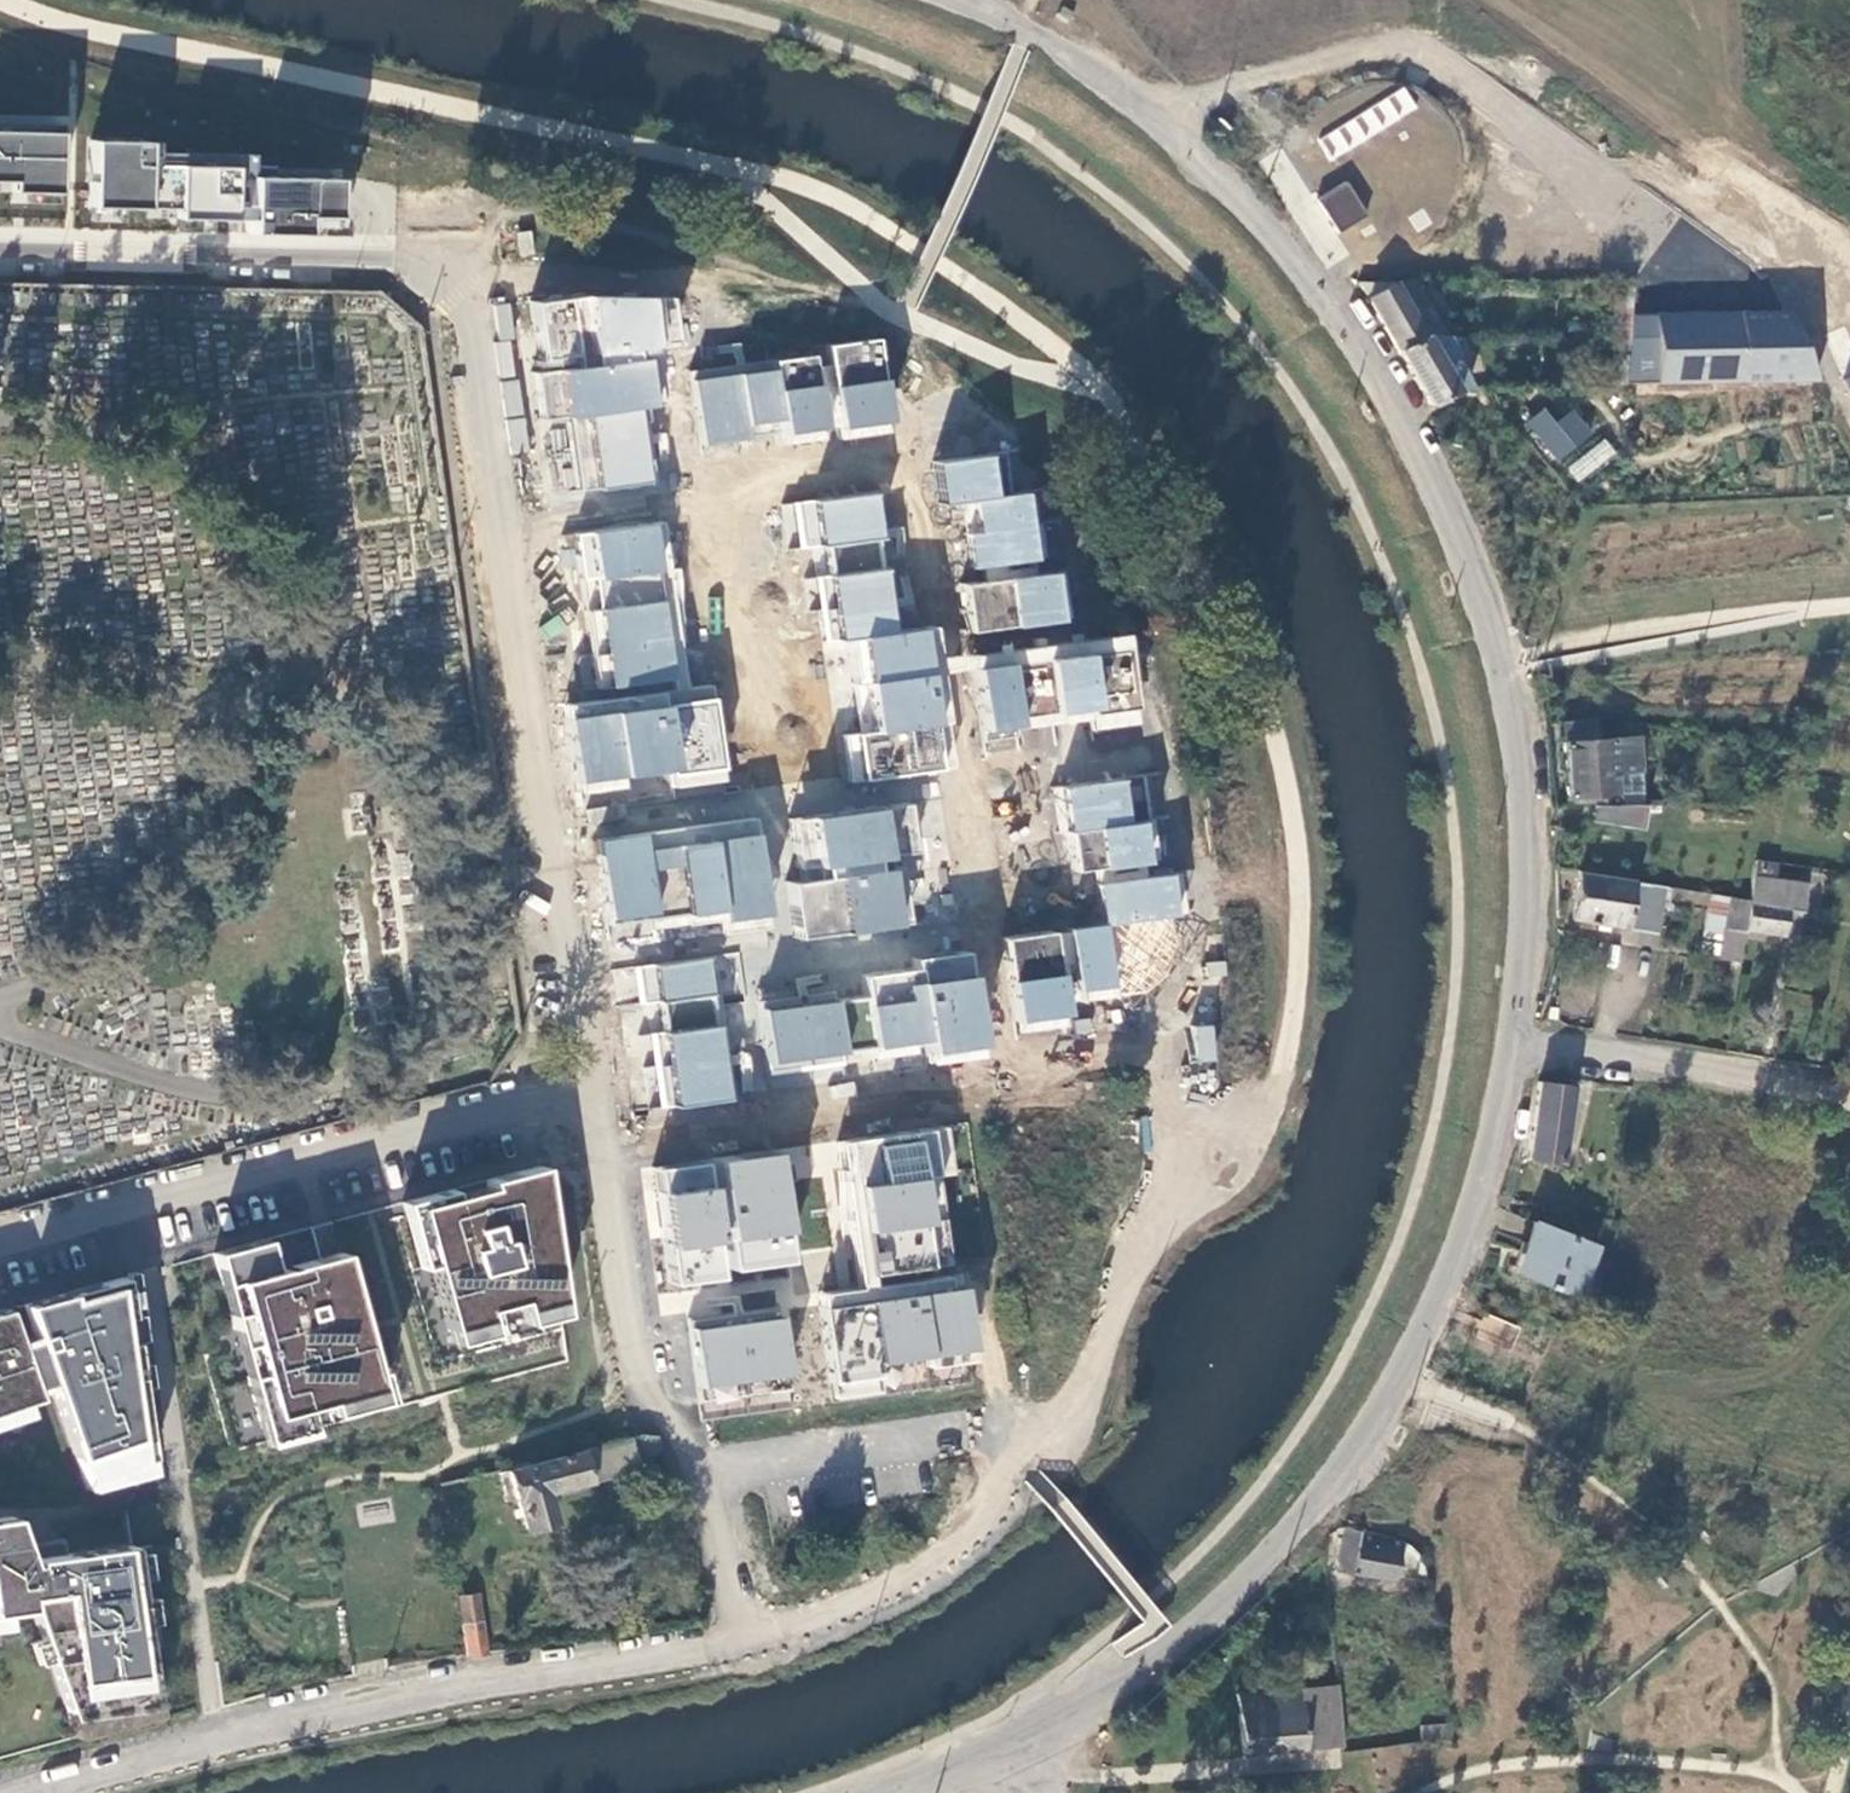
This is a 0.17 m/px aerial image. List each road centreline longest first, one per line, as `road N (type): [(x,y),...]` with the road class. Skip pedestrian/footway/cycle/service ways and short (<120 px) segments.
road 1 (residential): [(23,1792),(212,1732),(390,1691),(775,1633),(854,1602),(976,1534),(1083,1389),(1158,1219),(1192,1175),(1224,1154)]
road 2 (residential): [(583,1086),(466,326),(453,299),(409,270),(382,264),(0,254)]
road 3 (residential): [(0,1236),(583,1086)]
road 4 (residential): [(655,1392),(624,1321),(583,1086)]

